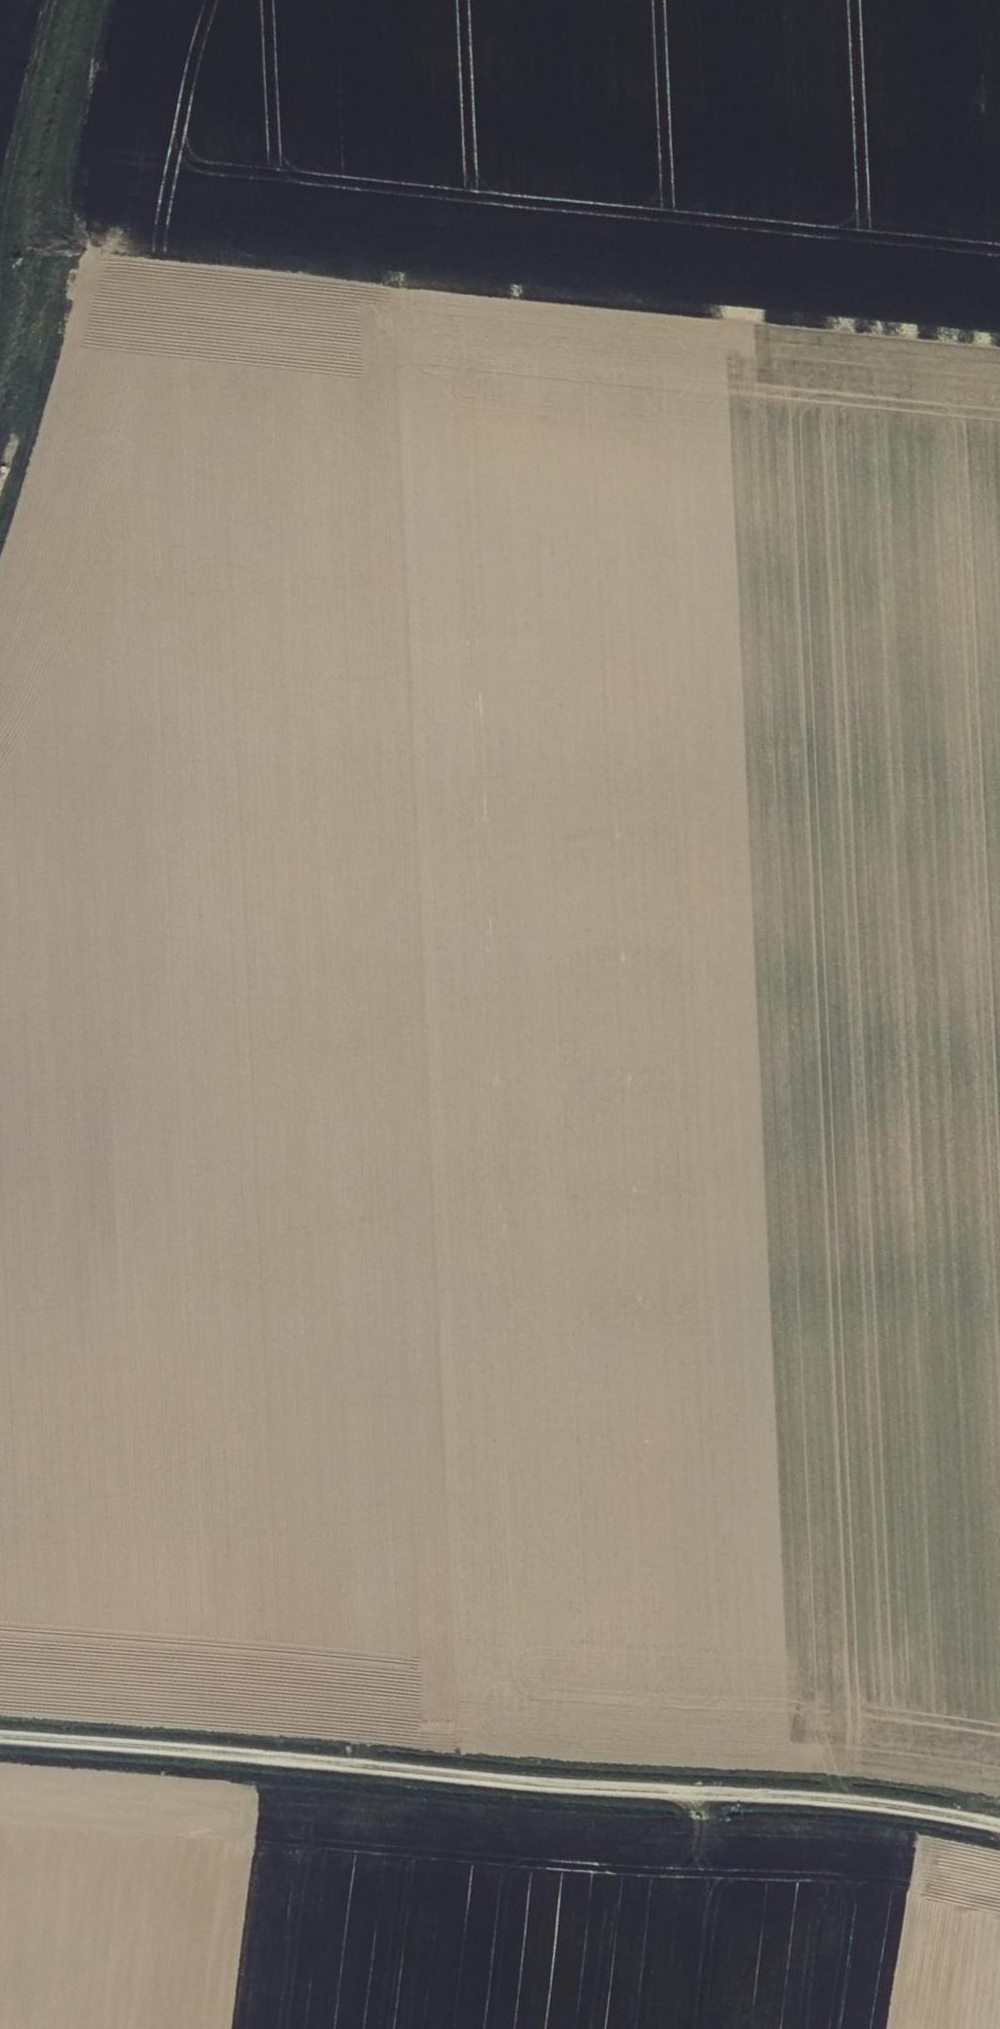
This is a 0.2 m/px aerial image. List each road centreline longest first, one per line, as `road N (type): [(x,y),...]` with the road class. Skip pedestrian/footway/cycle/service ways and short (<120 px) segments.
road 1 (track): [(999,1831),(870,1799),(0,1735)]

